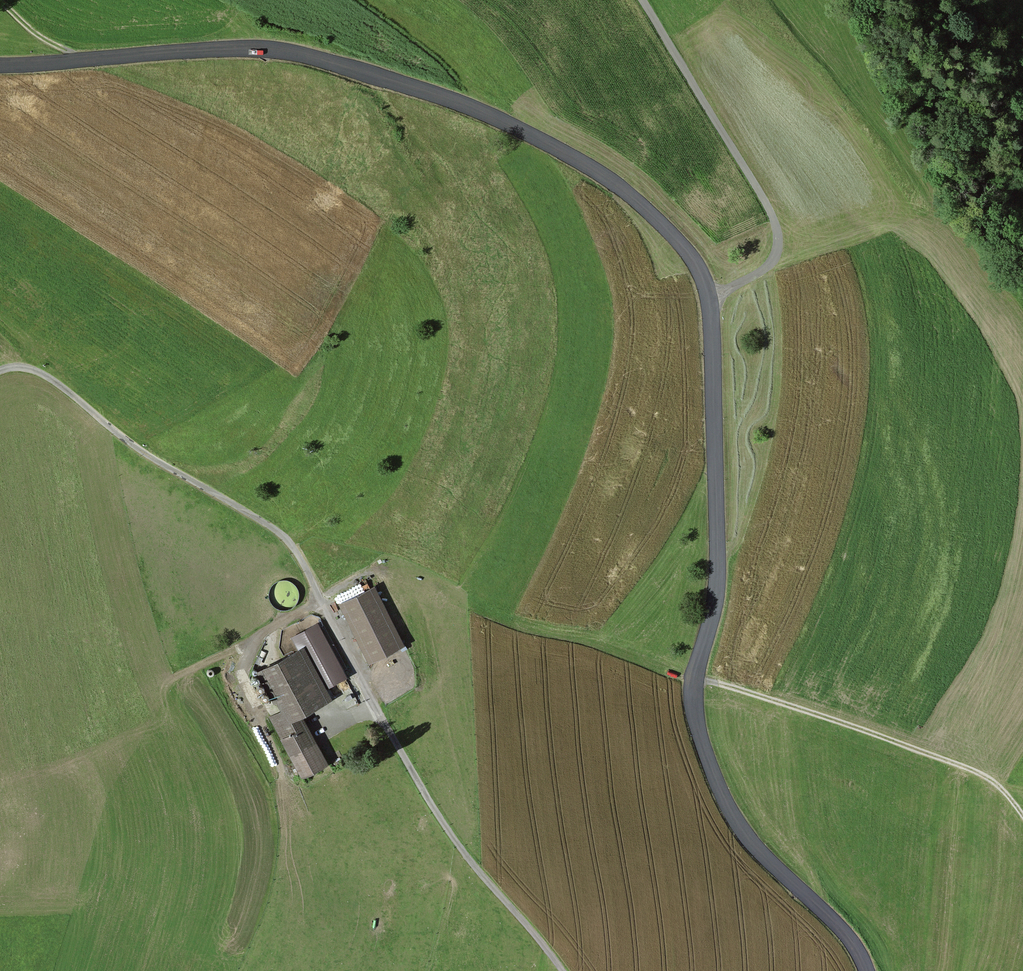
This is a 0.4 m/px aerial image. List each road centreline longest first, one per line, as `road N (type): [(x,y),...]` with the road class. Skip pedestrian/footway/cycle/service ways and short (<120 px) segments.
road 1 (secondary): [(864,970),(832,918),(738,828),(700,745),(692,700),(715,579),(711,346),(703,283),(676,241),(618,188),(562,153),(449,100),(321,60),(230,49),(0,65)]
road 2 (track): [(0,371),(41,372),(141,451),(269,525),(295,550),(441,825),(559,970)]
road 3 (track): [(708,304),(768,267),(776,244),(772,217),(640,0)]
road 4 (track): [(1022,822),(981,777),(861,728),(694,681)]

